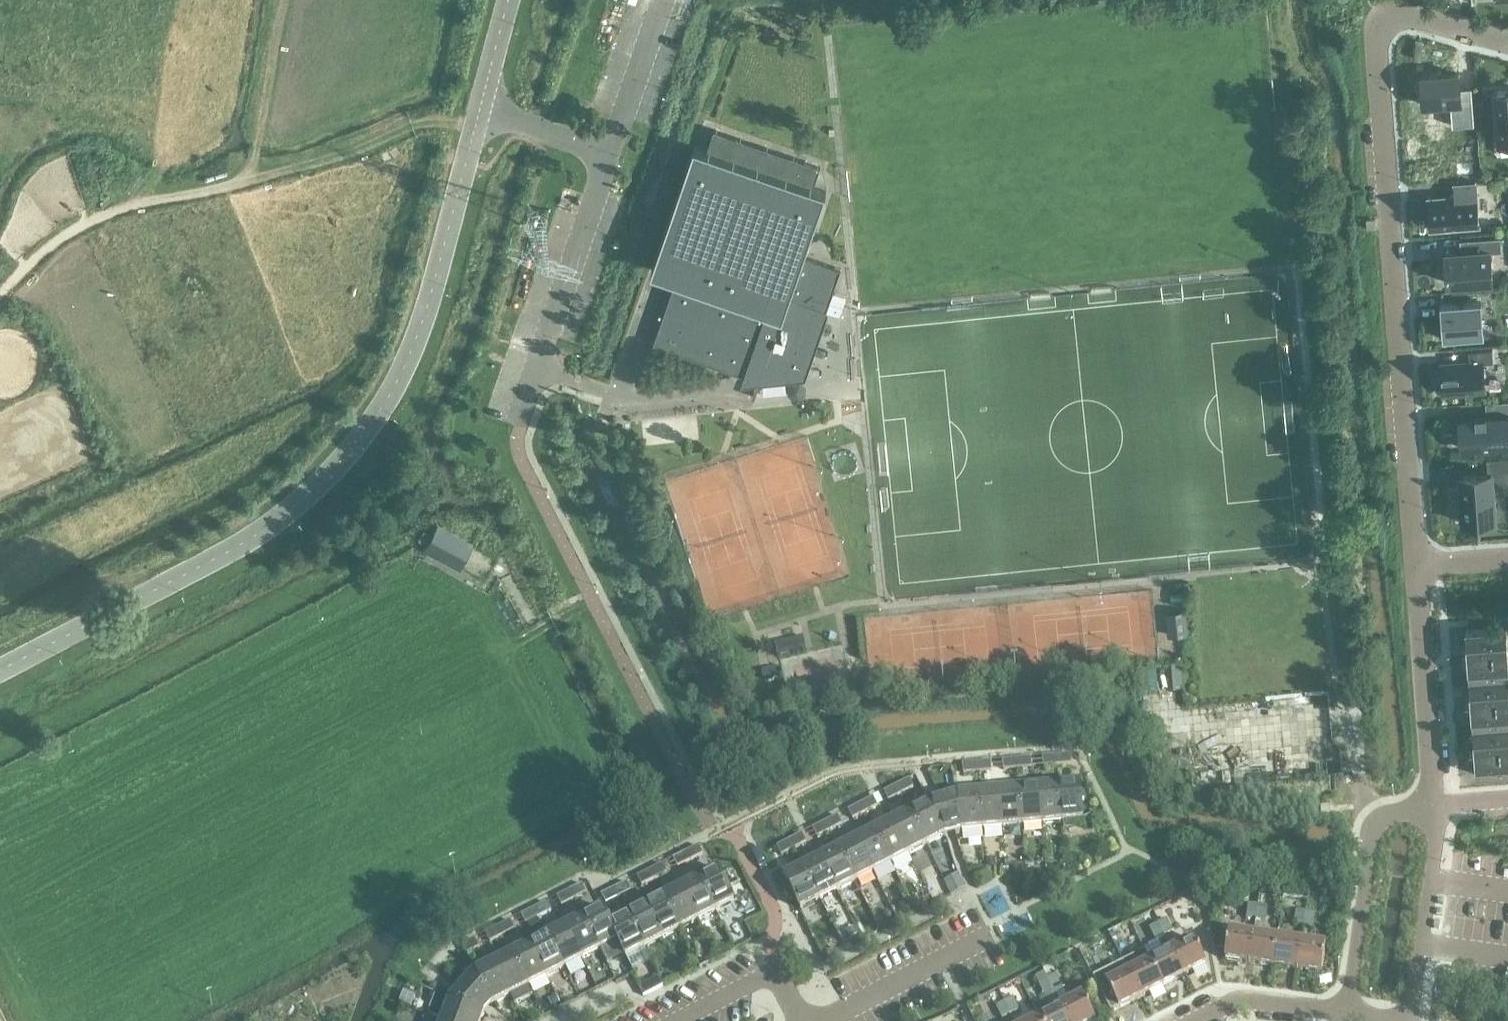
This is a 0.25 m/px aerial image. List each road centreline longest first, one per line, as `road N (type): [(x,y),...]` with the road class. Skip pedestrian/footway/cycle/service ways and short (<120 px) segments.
road 1 (unclassified): [(0,671),(270,526),(311,498),(348,457),(416,340),(478,112)]
road 2 (residential): [(1507,45),(1400,19),(1380,49),(1413,529)]
road 3 (unclassified): [(478,112),(612,152),(516,426)]
road 4 (residential): [(1435,807),(1394,810),(1368,831),(1345,1014)]
road 5 (residential): [(1416,571),(1435,807)]
road 6 (residential): [(1407,1020),(1435,807)]
road 7 (residential): [(819,1020),(985,938)]
road 8 (residential): [(801,1020),(776,971),(678,1020)]
road 9 (residential): [(1192,1020),(1246,999),(1345,1014)]

